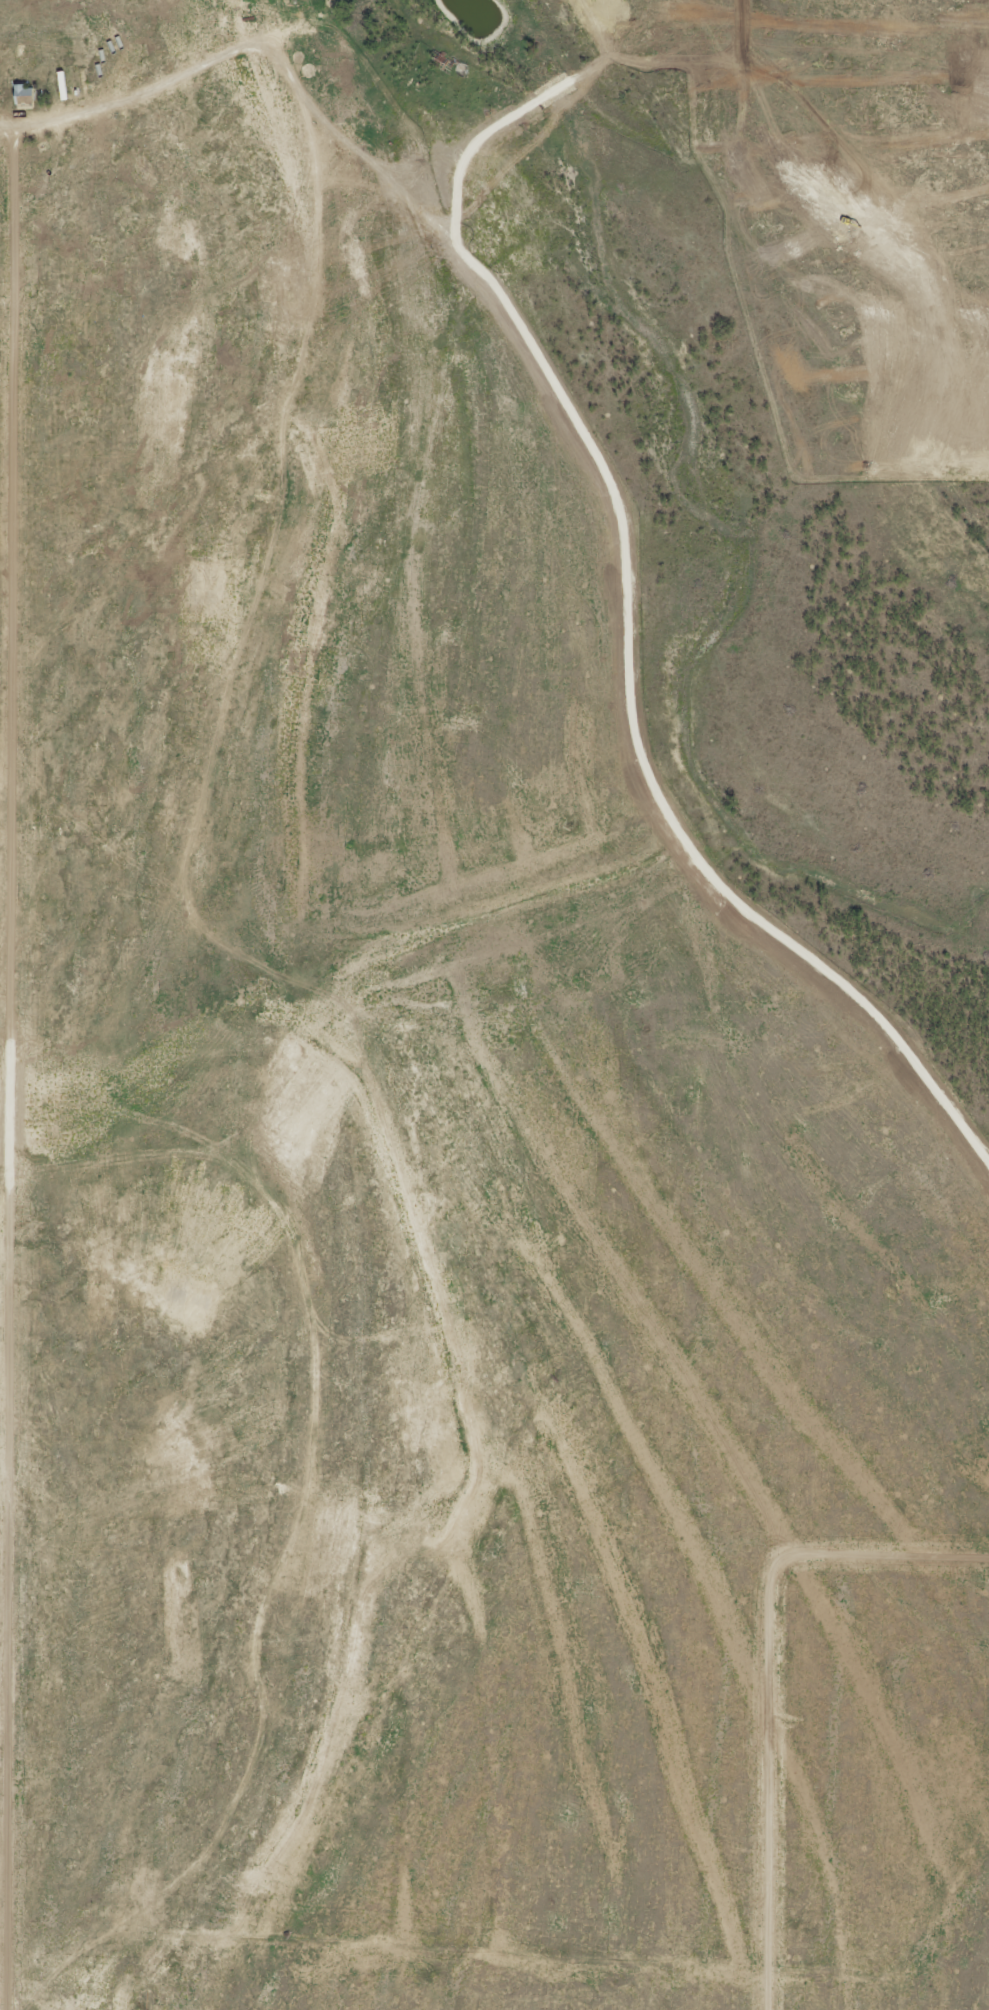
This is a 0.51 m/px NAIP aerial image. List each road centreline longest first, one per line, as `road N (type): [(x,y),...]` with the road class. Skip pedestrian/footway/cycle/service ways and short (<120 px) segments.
road 1 (residential): [(174,65),(84,115),(0,124)]

